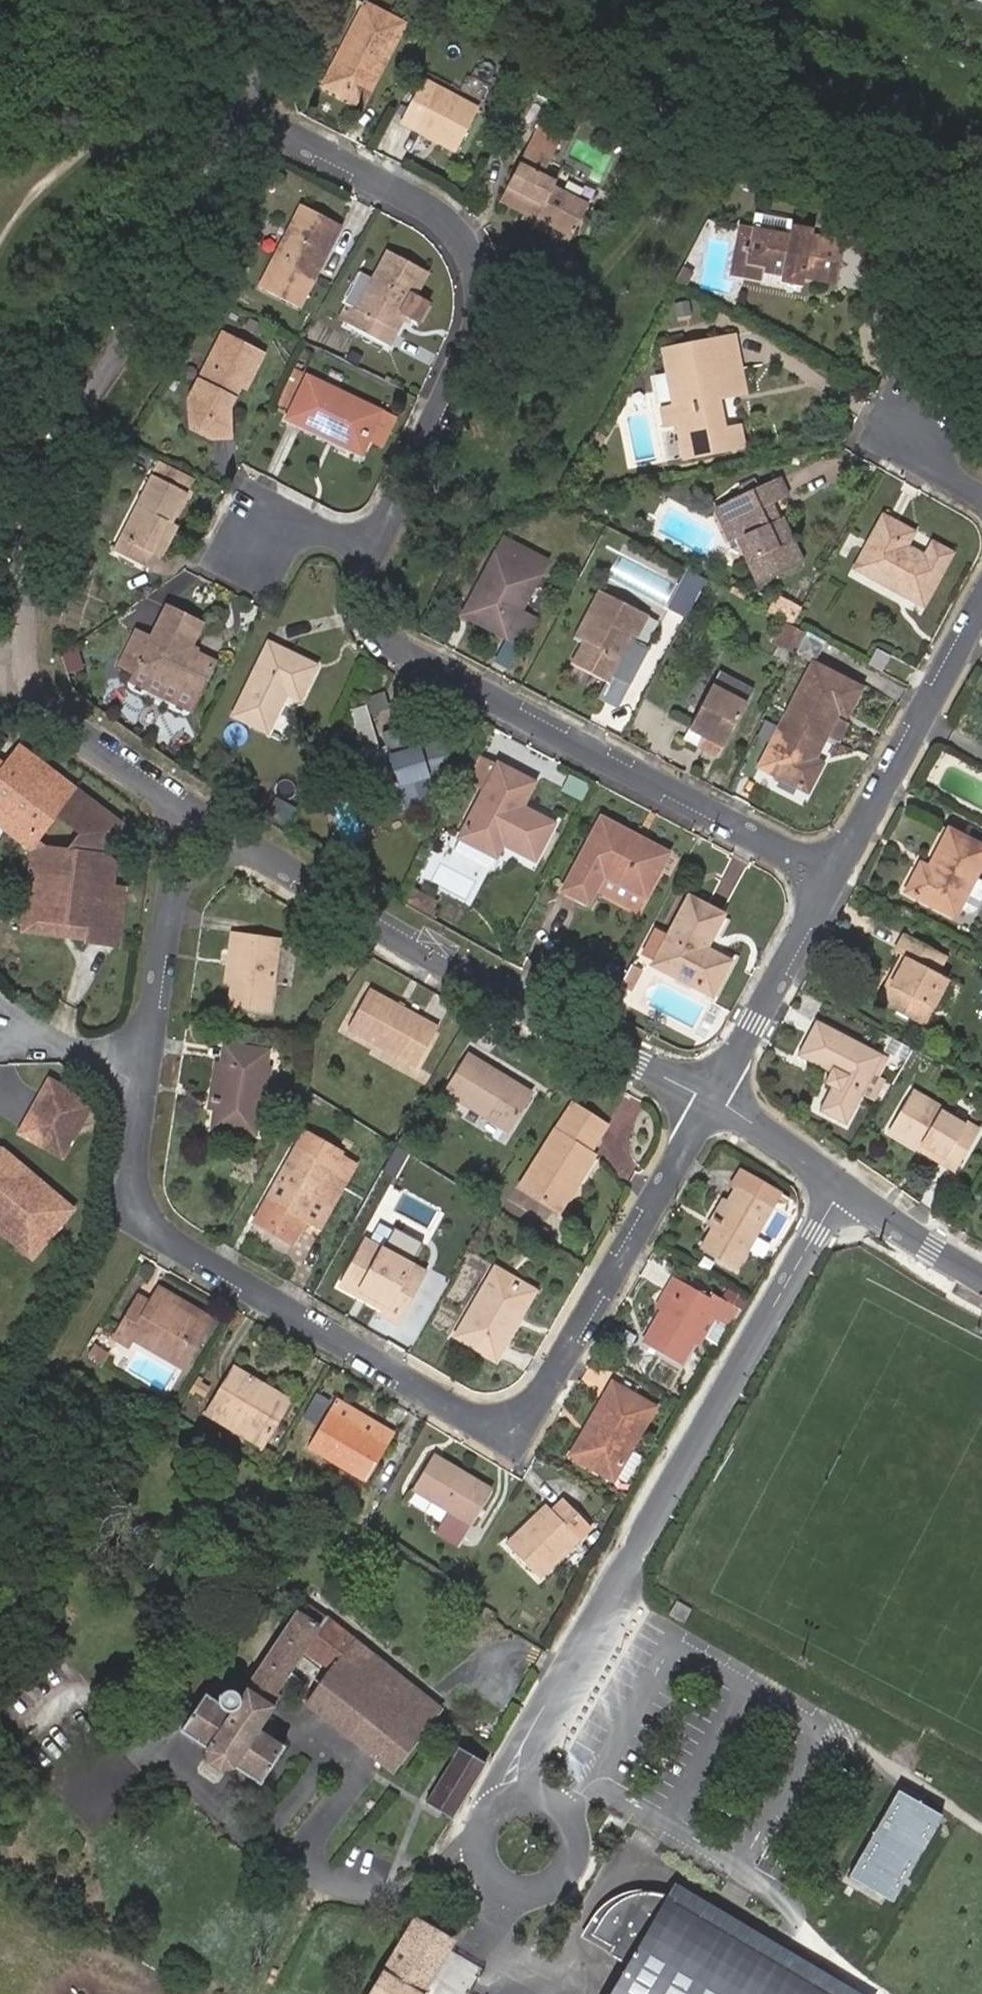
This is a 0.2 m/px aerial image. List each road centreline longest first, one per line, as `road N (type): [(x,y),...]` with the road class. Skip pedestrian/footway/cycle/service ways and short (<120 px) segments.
road 1 (residential): [(149,1068),(136,1172),(140,1200),(168,1239),(452,1403),(508,1422),(549,1386),(714,1098)]
road 2 (residential): [(181,809),(41,700),(24,652),(26,590),(66,398),(123,251),(207,94)]
road 3 (unclassified): [(526,1796),(526,1751),(844,1186)]
road 4 (residential): [(207,94),(429,203),(461,235),(476,271),(479,324),(467,365),(375,550)]
road 5 (residential): [(375,550),(367,597),(372,618),(408,654),(844,872)]
road 6 (residential): [(714,1098),(436,960),(245,847)]
road 7 (residential): [(844,872),(981,609)]
road 8 (residential): [(714,1098),(844,872)]
road 9 (unclassified): [(526,1796),(493,1808),(477,1838),(485,1871),(513,1891),(543,1888),(566,1868),(572,1839),(560,1811)]
road 10 (residential): [(179,883),(149,1068)]
road 11 (residential): [(981,1279),(844,1186)]
road 12 (residential): [(844,1186),(714,1098)]
road 13 (residential): [(149,1068),(4,1028)]
road 14 (residential): [(252,549),(285,524),(375,550)]

